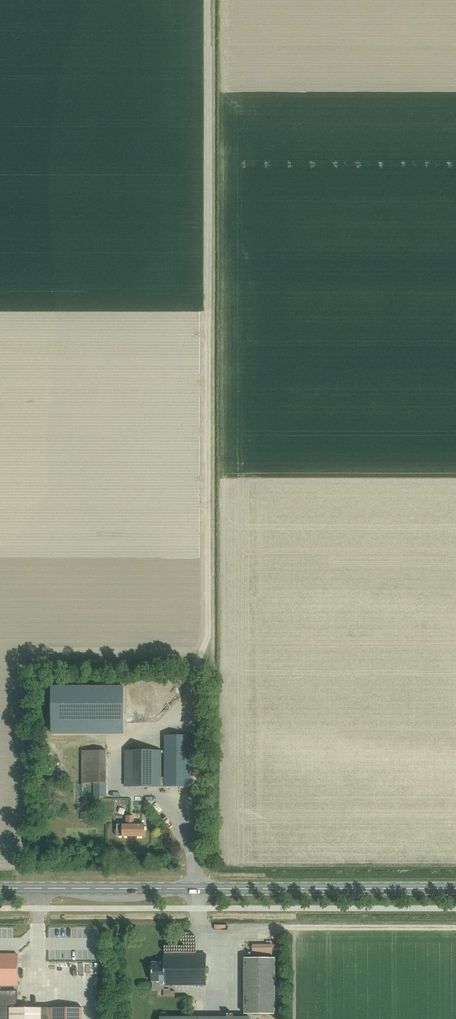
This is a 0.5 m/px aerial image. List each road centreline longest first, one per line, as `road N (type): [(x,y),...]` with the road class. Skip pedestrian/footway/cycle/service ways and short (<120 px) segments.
road 1 (secondary): [(455,889),(0,888)]
road 2 (track): [(199,930),(455,930)]

